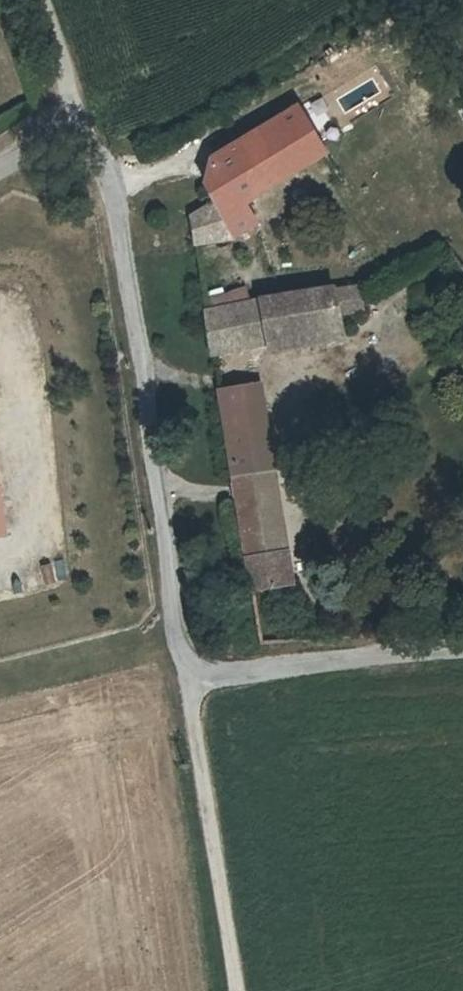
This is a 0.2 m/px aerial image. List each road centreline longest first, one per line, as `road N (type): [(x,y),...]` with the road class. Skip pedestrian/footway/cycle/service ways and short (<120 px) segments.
road 1 (unclassified): [(79,125),(114,185),(190,681),(462,657)]
road 2 (track): [(234,990),(190,681)]
road 3 (track): [(36,0),(79,125)]

